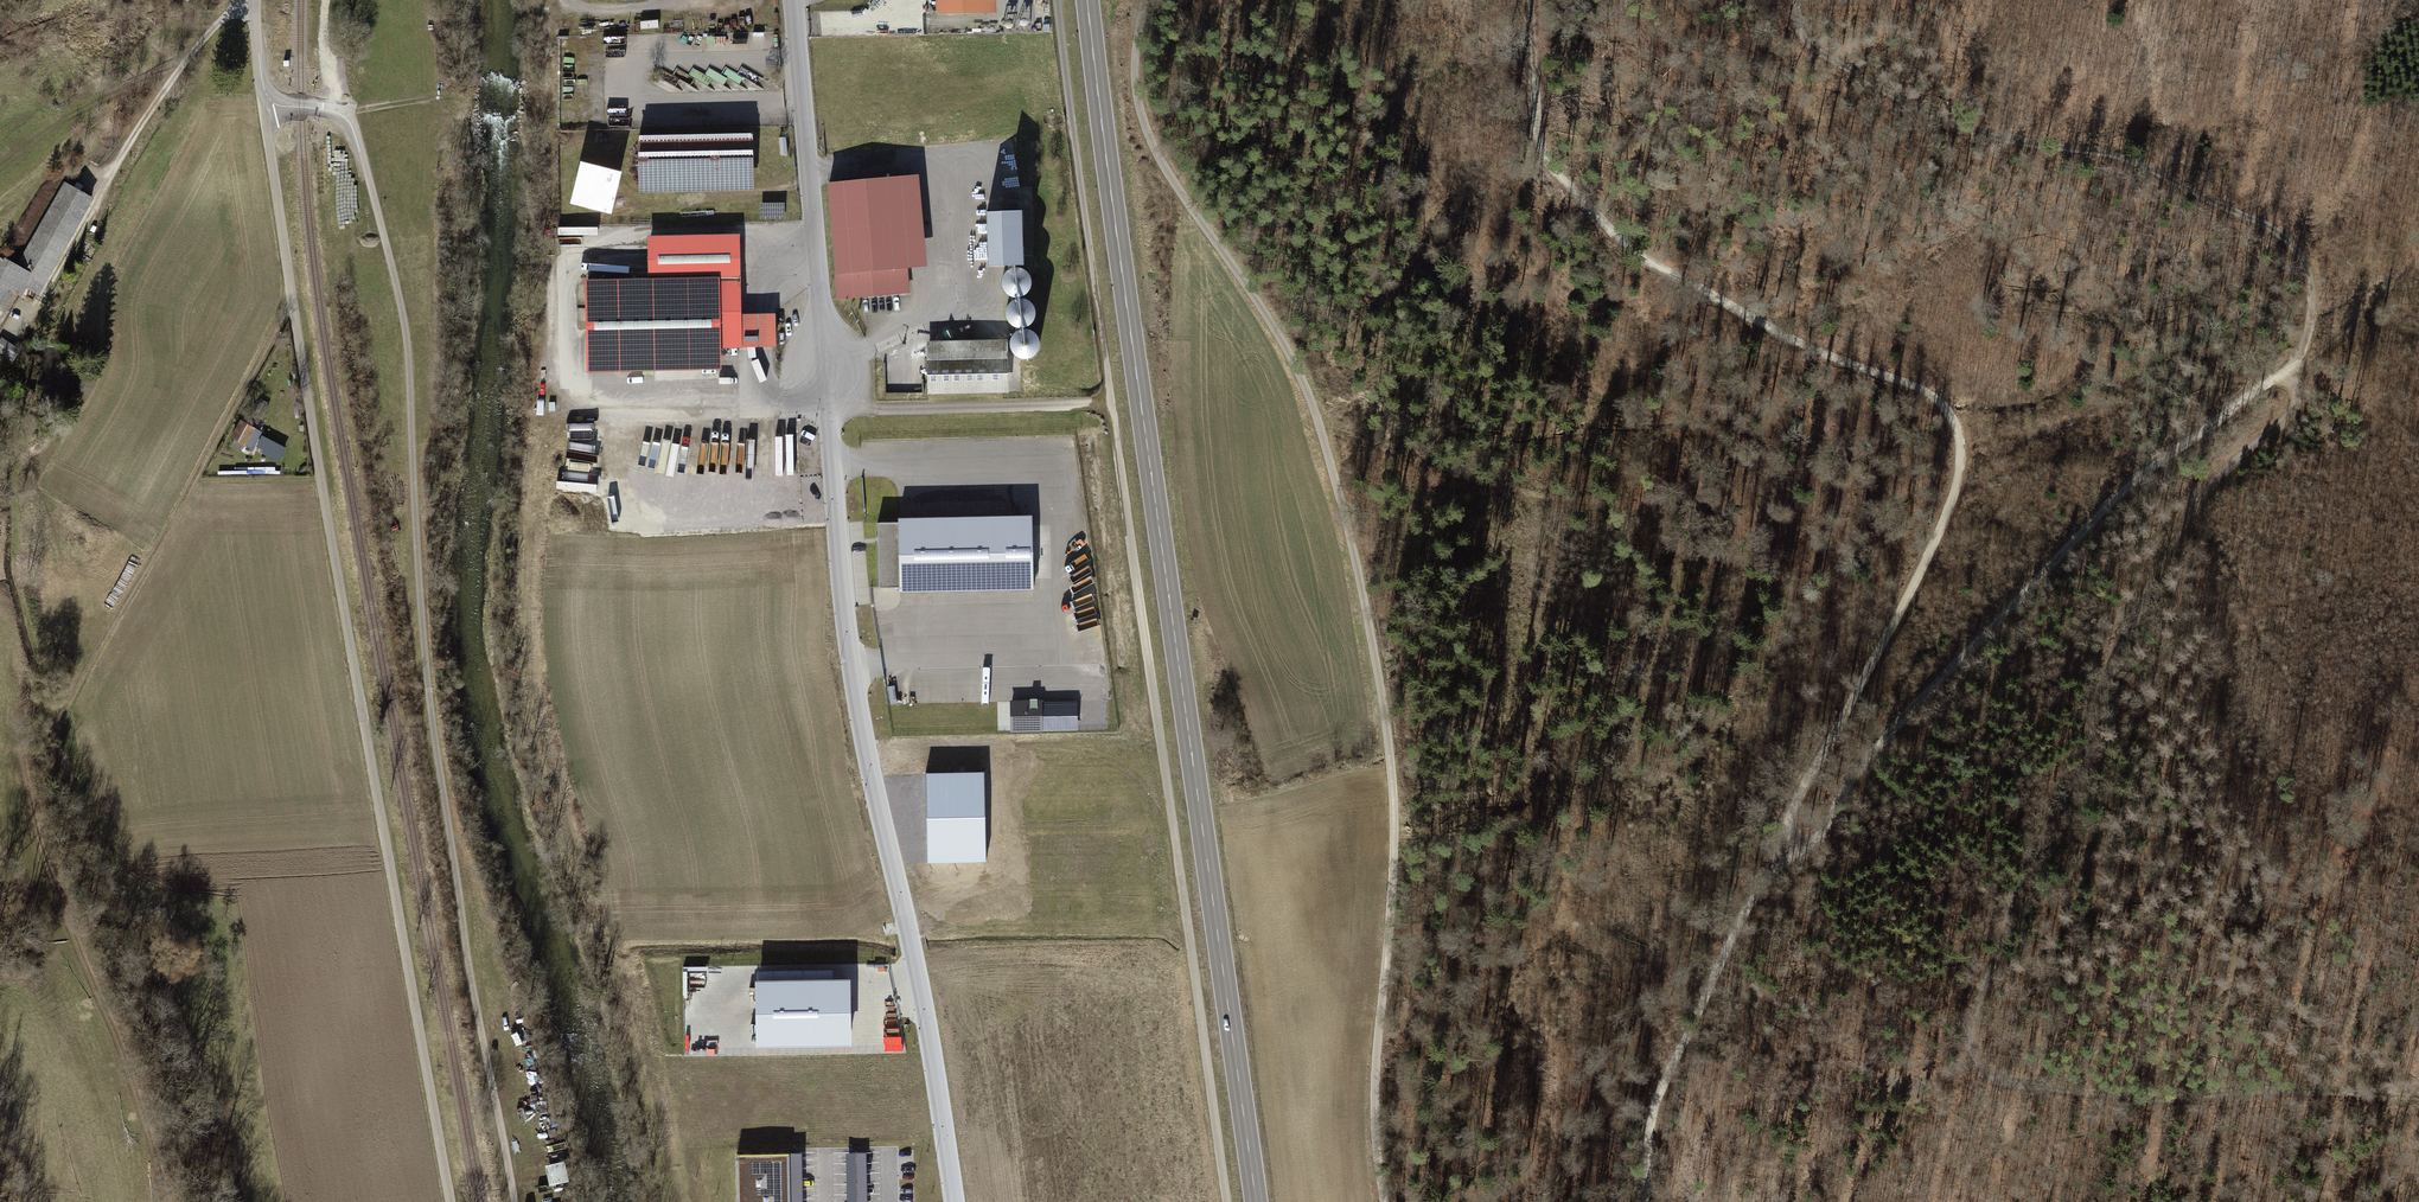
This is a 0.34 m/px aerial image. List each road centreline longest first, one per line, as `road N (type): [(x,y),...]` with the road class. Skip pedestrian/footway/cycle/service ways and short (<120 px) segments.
road 1 (track): [(2418,1097),(2265,1090),(2155,1099),(1993,1082),(1976,1057),(1973,1015),(2017,893),(2073,798),(2110,673),(2151,573),(2194,507),(2231,460),(2284,421),(2298,390),(2307,271),(2280,232),(2106,153),(2000,140),(1941,120),(1821,52),(1802,29),(1801,0)]
road 2 (track): [(1530,0),(1539,136),(1559,175),(1590,208),(1631,250),(1775,332),(1916,386),(1937,399),(1954,435),(1956,475),(1933,539),(1803,792),(1792,853),(1736,931),(1685,1037),(1652,1127),(1648,1201)]
road 3 (primary): [(1093,0),(1258,1201)]
road 4 (unclassified): [(454,1201),(265,106)]
road 5 (track): [(165,1201),(71,924),(44,756),(291,294)]
road 6 (residential): [(826,367),(848,601),(959,1201)]
road 7 (track): [(2300,358),(2167,455),(1978,640),(1792,853)]
road 8 (track): [(1383,0),(1422,155),(1464,242),(1577,385),(1657,420)]
road 9 (track): [(40,300),(153,102),(233,10),(254,7)]
road 10 (residential): [(826,367),(794,0)]
road 11 (track): [(265,106),(346,111),(379,210)]
road 12 (track): [(2300,358),(2324,351),(2418,258)]

